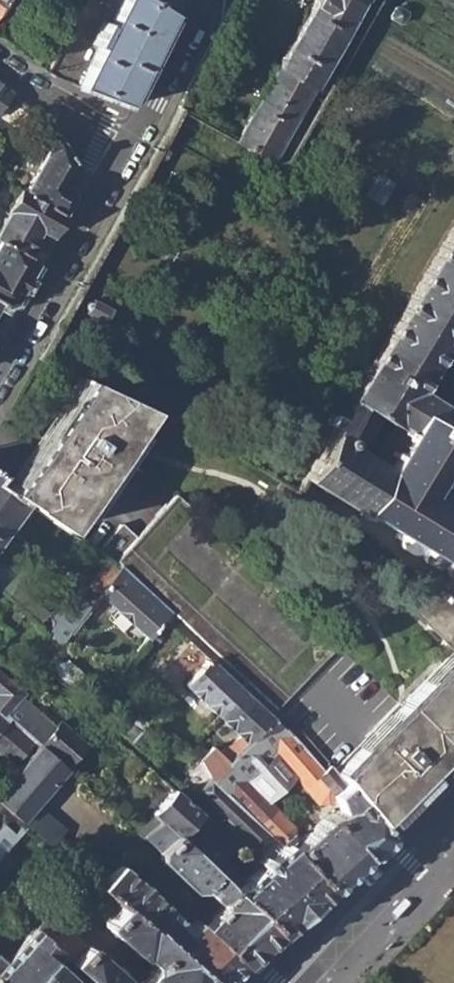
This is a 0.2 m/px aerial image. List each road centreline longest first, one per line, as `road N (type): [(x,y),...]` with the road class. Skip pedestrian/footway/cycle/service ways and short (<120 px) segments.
road 1 (residential): [(127,156),(0,371)]
road 2 (secondary): [(451,822),(402,852),(268,982)]
road 3 (secondary): [(304,982),(451,822)]
road 4 (residential): [(206,0),(127,156)]
road 5 (residential): [(0,63),(127,156)]

